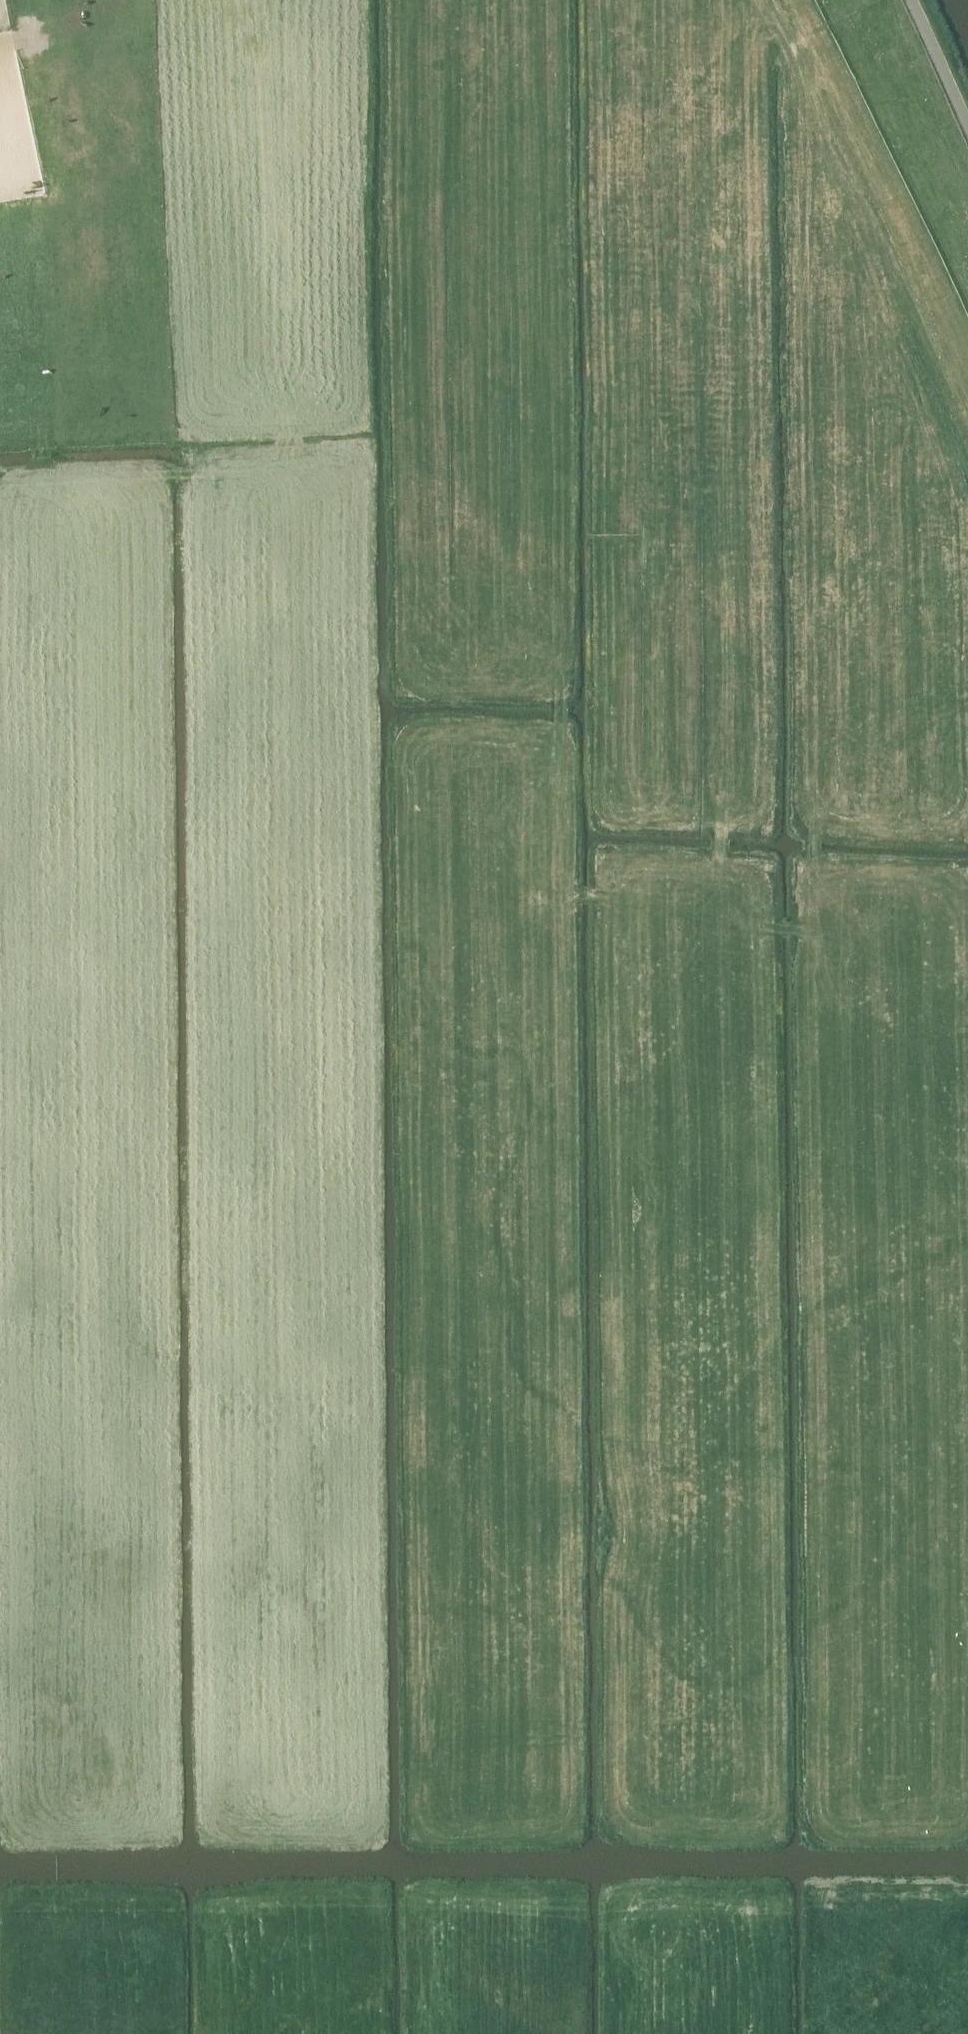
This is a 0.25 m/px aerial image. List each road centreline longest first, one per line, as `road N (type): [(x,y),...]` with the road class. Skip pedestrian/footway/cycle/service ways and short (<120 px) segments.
road 1 (track): [(817,884),(819,815),(856,757),(948,702),(967,701)]
road 2 (unclassified): [(910,0),(967,128)]

